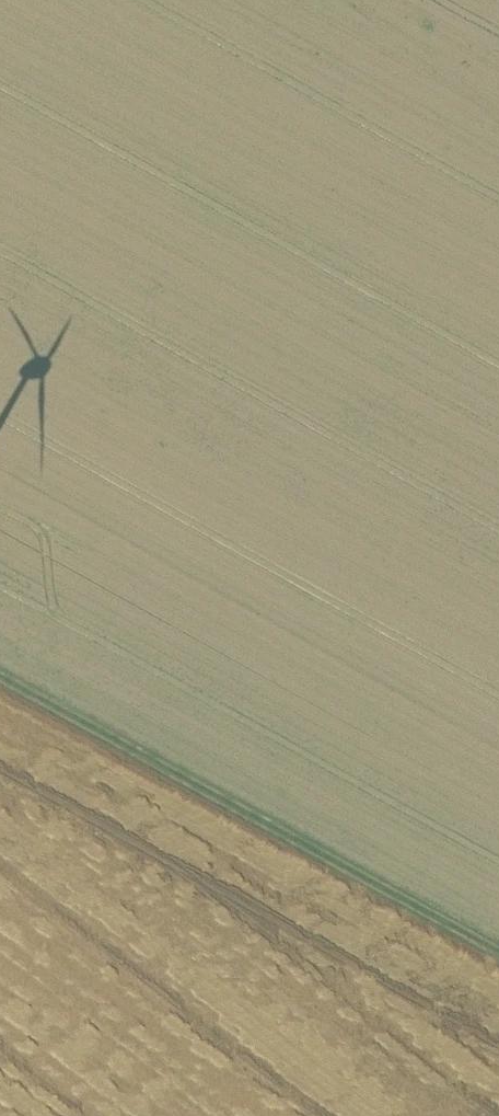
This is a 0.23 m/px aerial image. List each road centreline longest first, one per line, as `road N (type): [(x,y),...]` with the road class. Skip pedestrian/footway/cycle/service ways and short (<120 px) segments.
road 1 (track): [(0,674),(498,952)]

